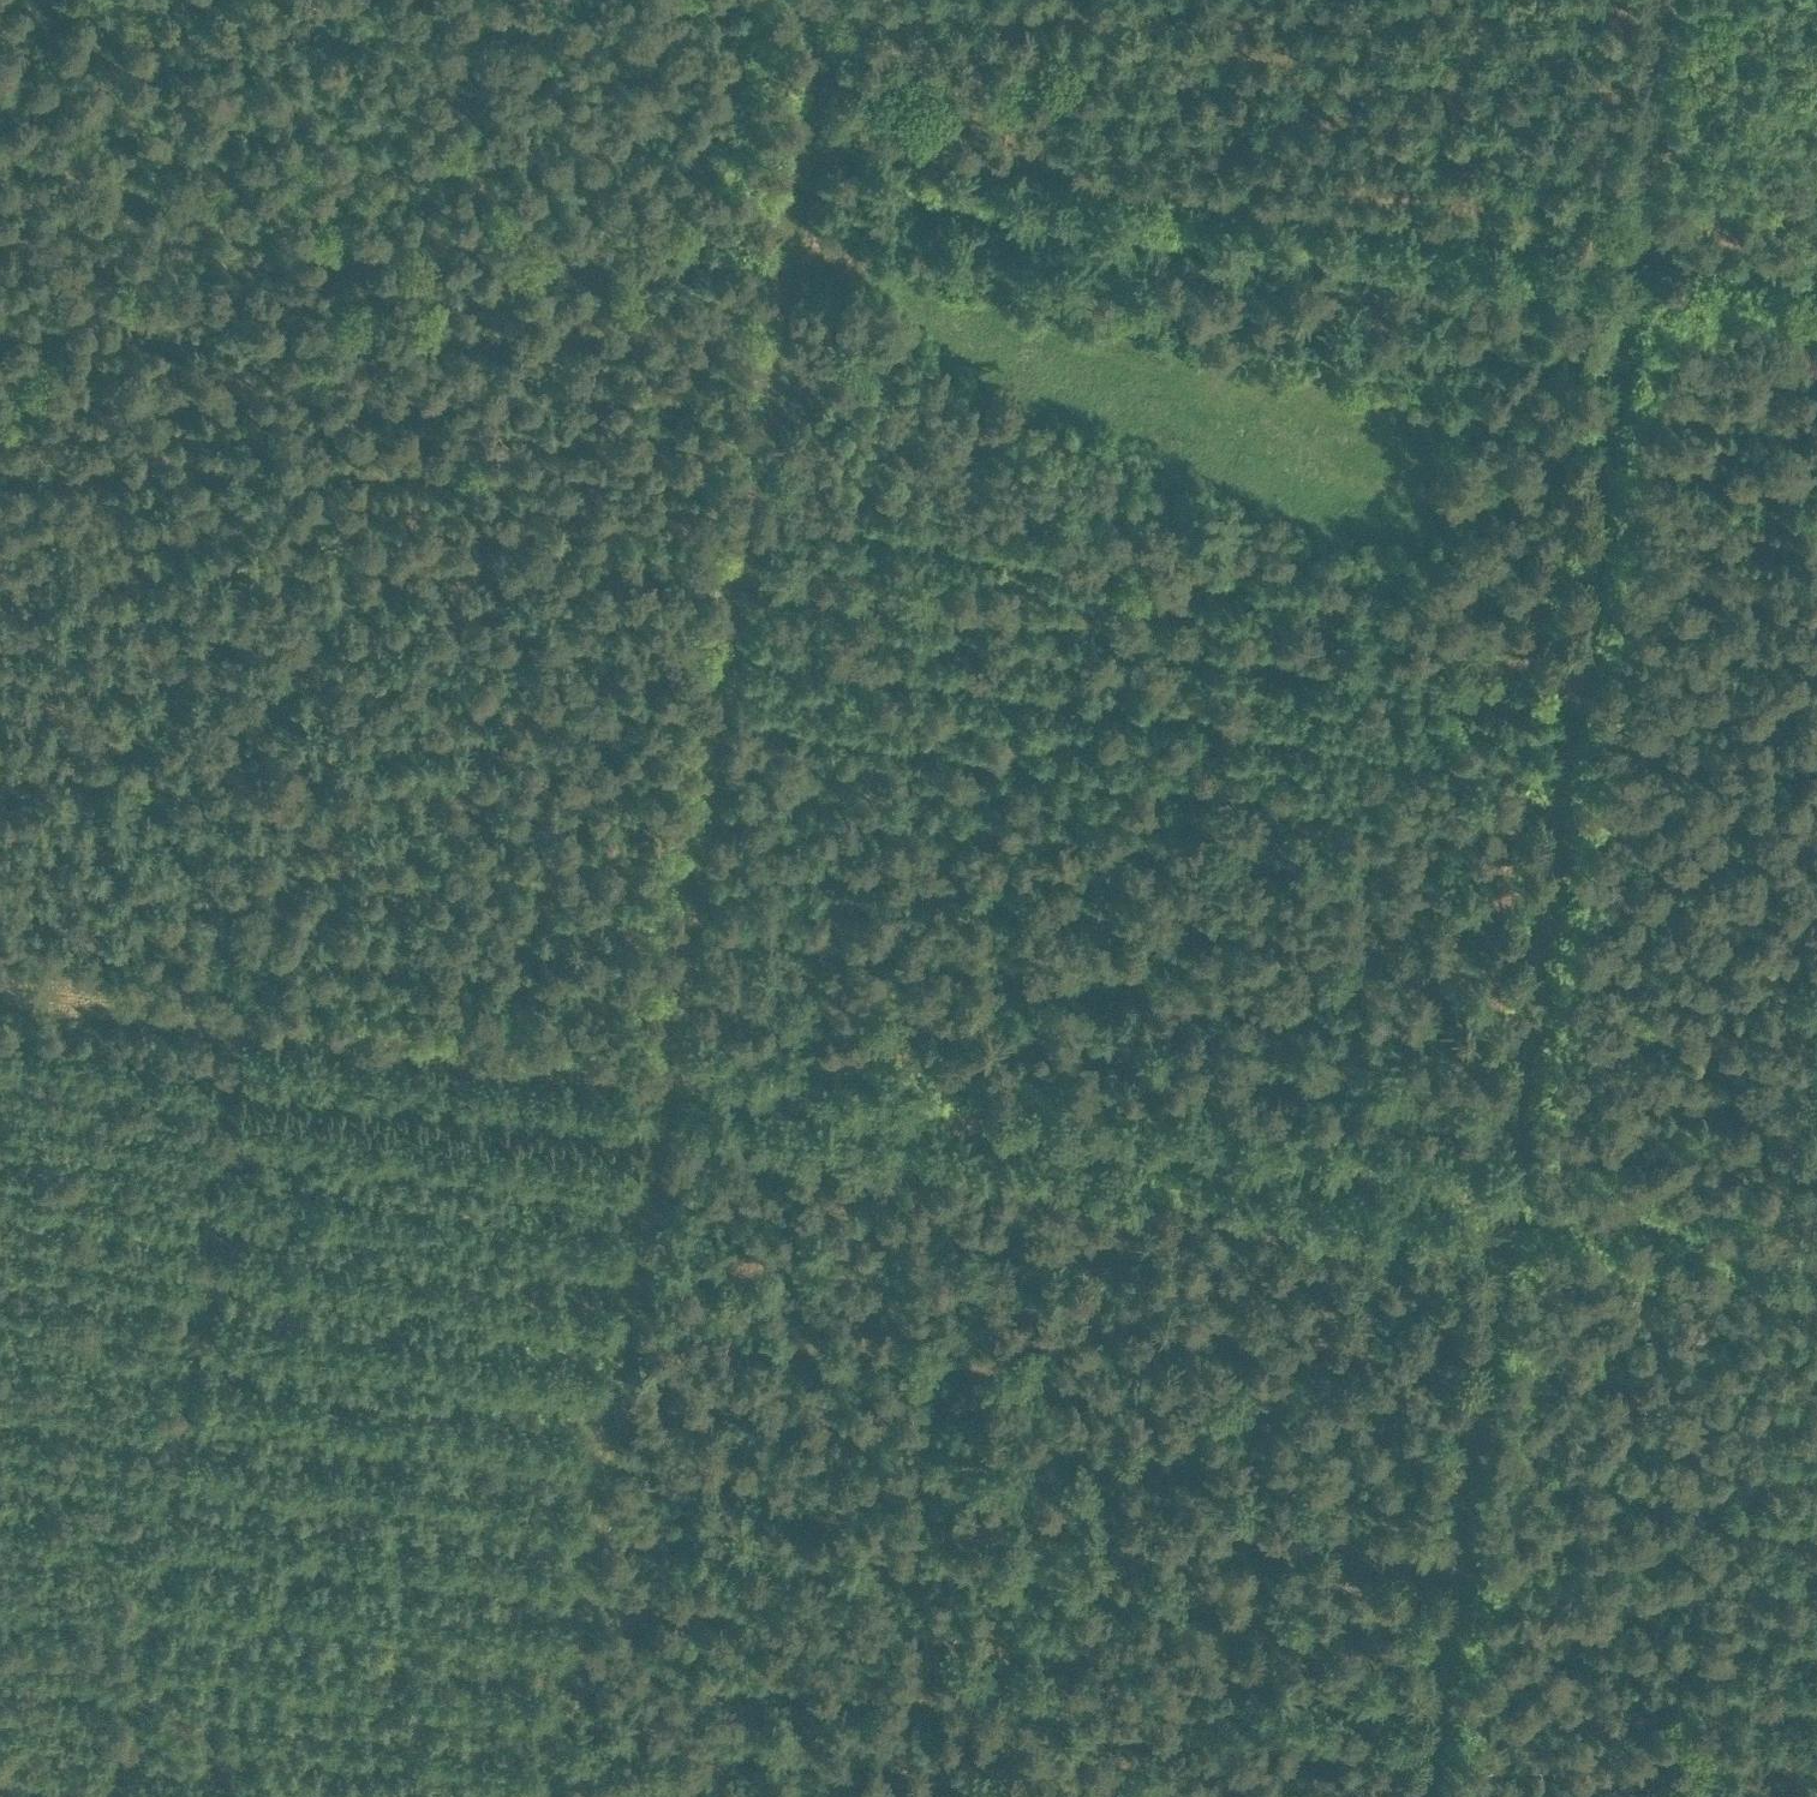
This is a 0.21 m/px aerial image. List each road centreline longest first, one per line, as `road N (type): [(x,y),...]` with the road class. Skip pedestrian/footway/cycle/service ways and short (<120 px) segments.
road 1 (track): [(1816,268),(1644,234)]

